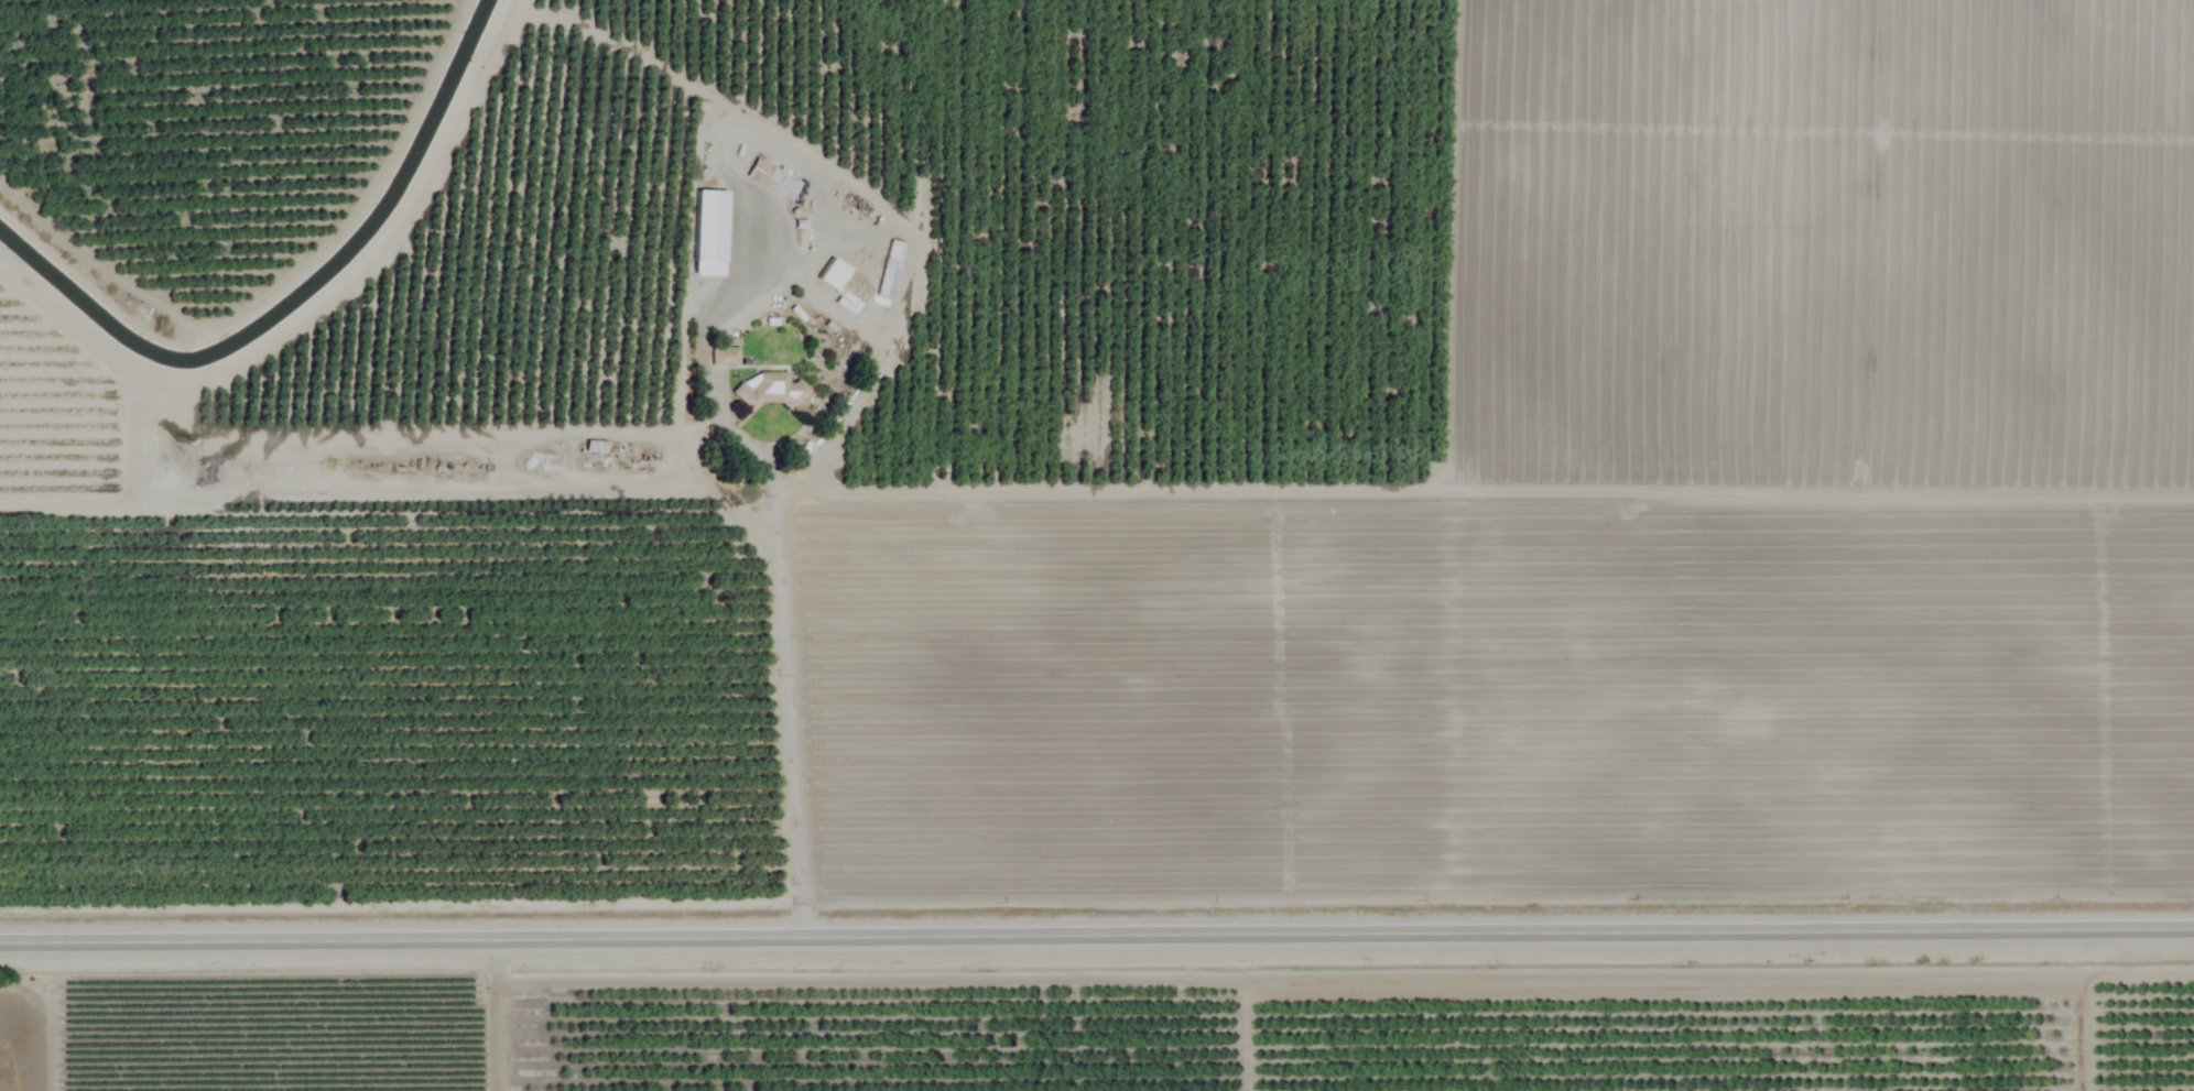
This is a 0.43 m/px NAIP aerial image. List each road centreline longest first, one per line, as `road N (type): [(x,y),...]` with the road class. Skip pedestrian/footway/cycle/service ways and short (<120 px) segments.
road 1 (secondary): [(0,944),(1704,929),(2193,935)]

